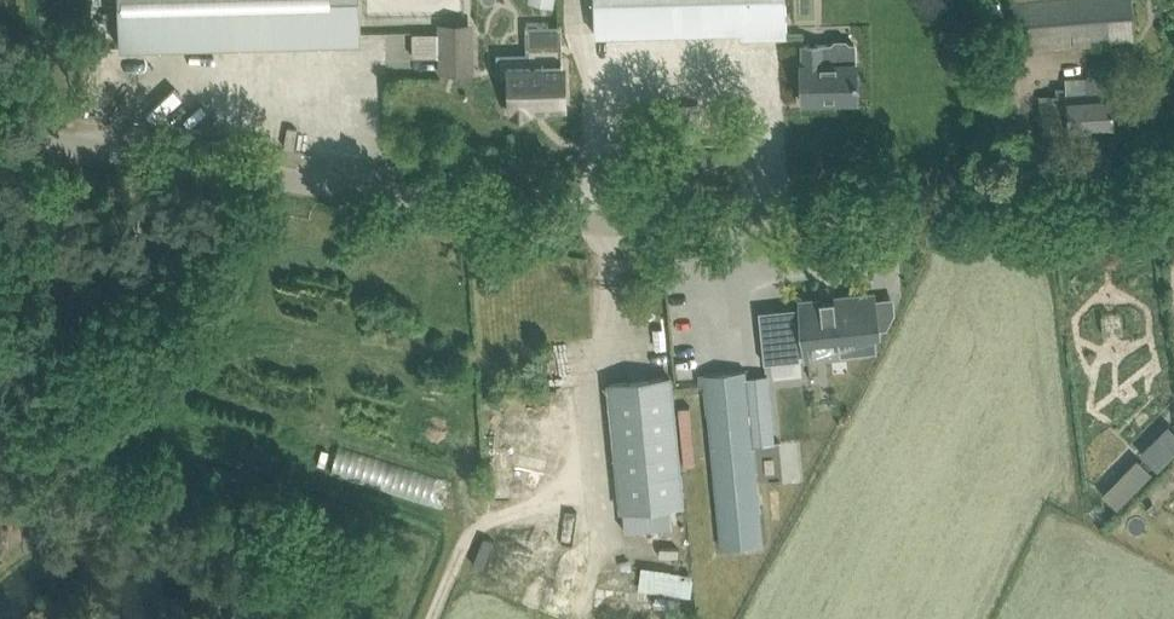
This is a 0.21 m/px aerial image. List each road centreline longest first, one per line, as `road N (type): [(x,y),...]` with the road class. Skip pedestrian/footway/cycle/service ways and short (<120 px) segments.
road 1 (unclassified): [(1173,173),(717,218),(606,221),(0,134)]
road 2 (track): [(433,618),(478,526),(497,516),(600,508)]

